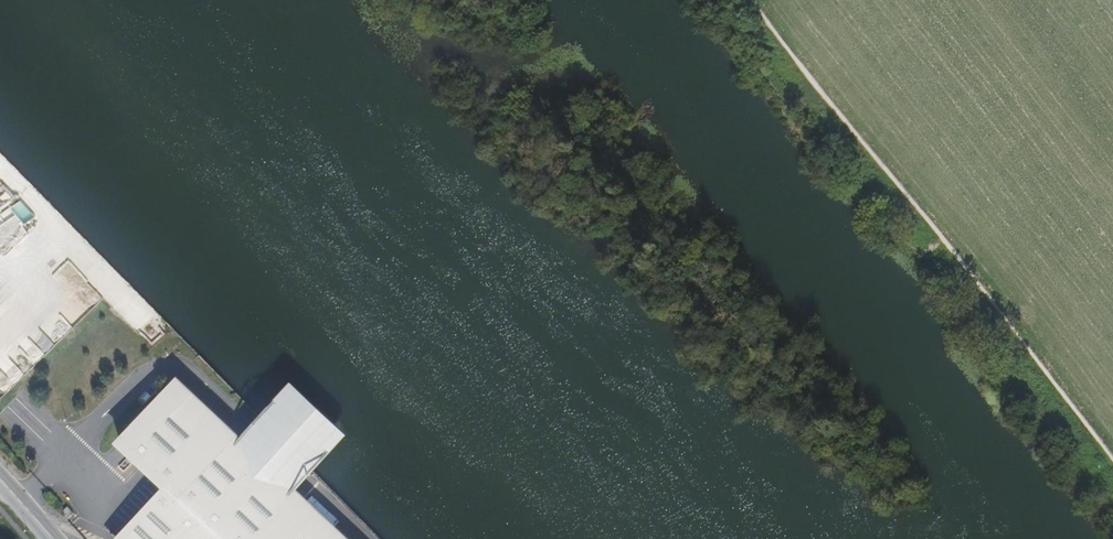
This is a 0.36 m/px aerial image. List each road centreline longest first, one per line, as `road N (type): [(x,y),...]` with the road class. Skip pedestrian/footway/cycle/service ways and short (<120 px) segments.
road 1 (track): [(1112,462),(749,0)]

